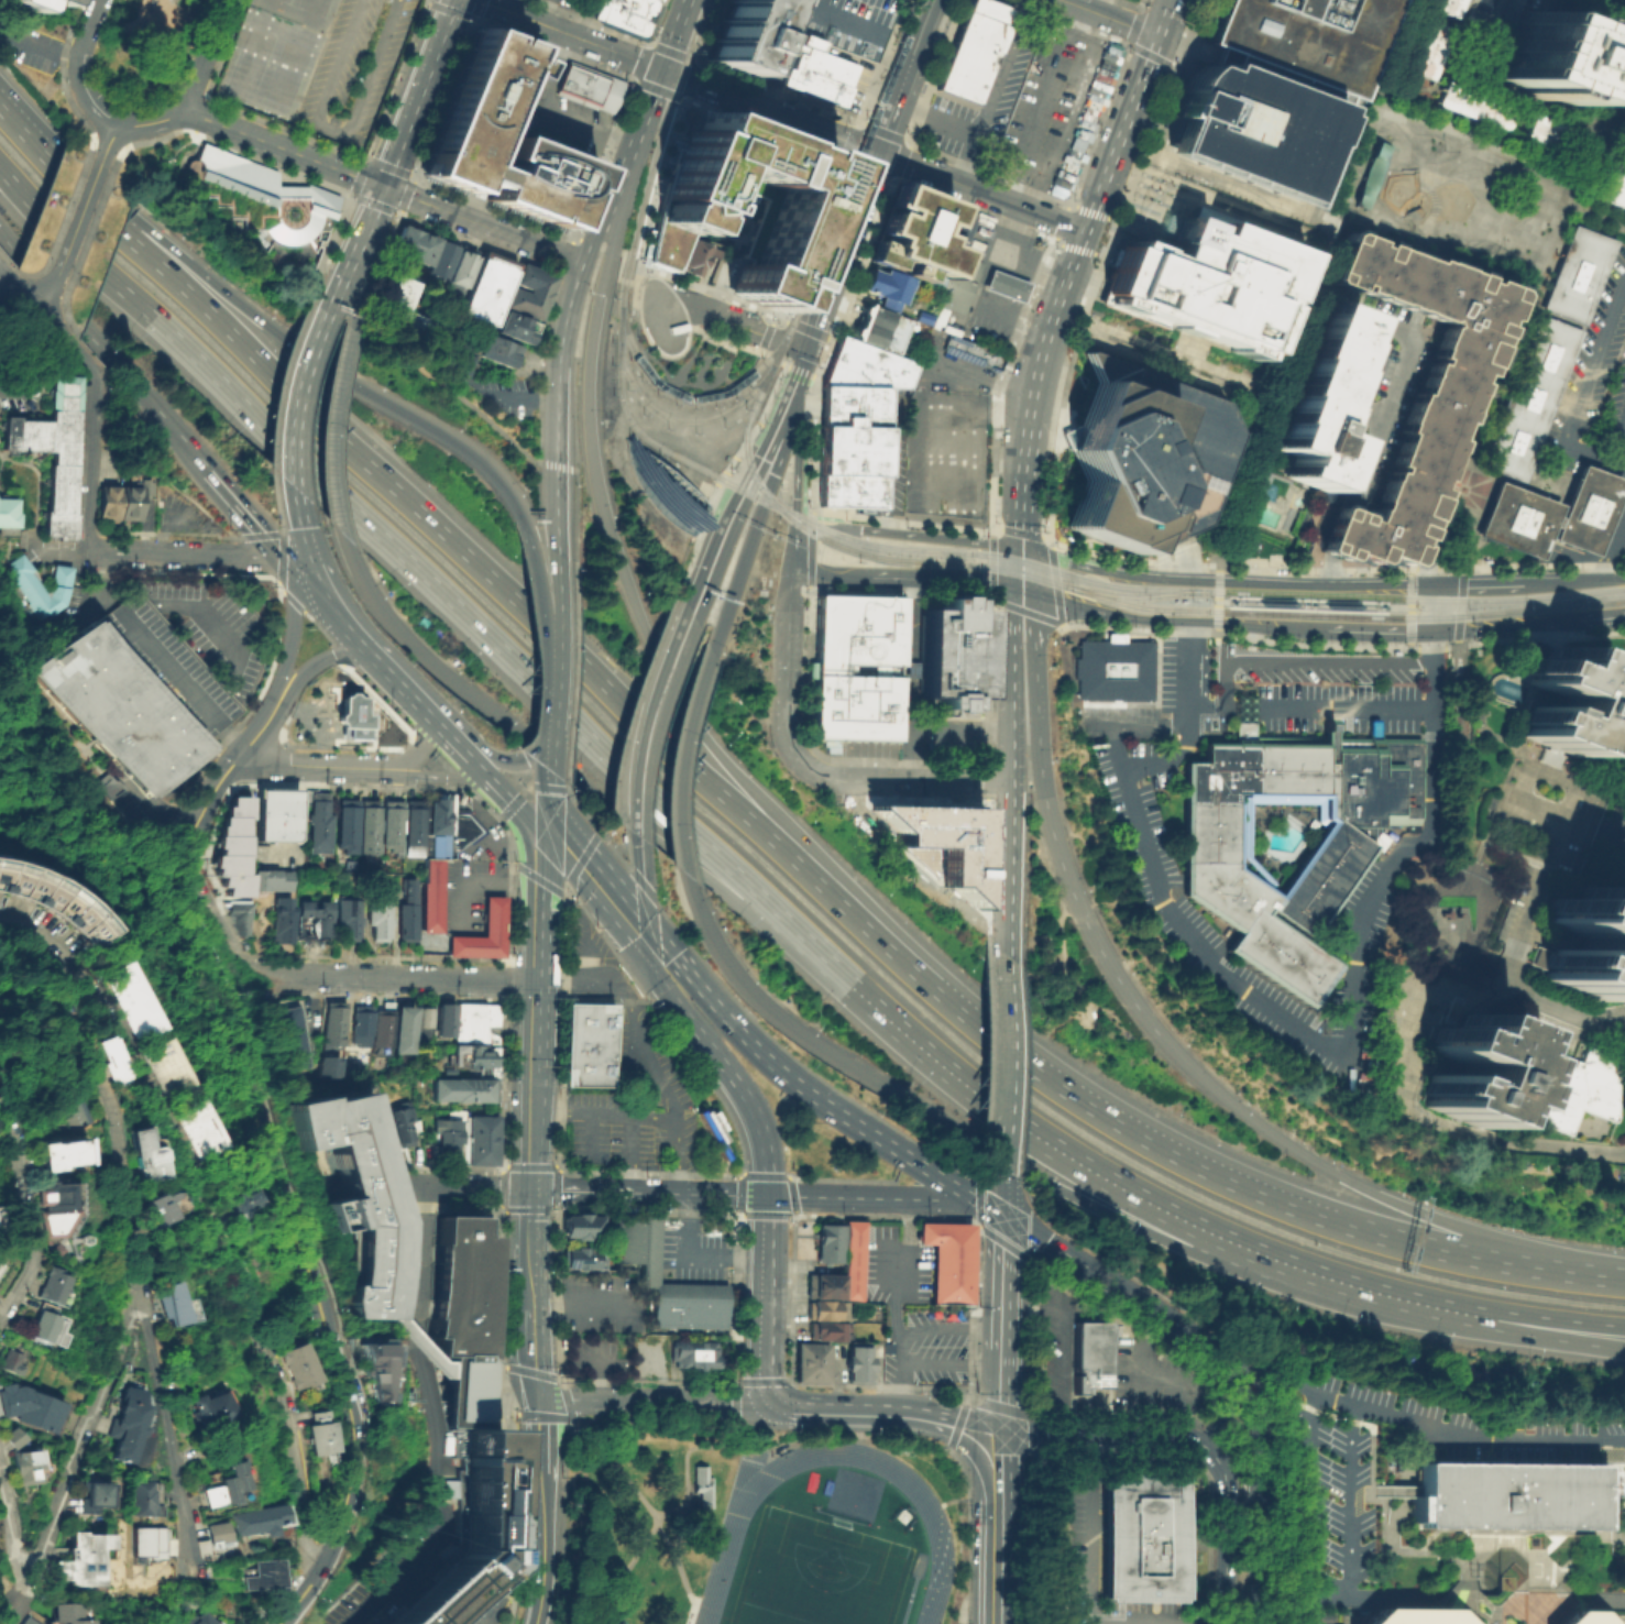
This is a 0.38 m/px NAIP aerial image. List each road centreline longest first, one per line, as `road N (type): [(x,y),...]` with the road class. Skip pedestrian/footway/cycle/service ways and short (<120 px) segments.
road 1 (motorway): [(935,991),(0,108)]
road 2 (motorway): [(0,167),(817,955)]
road 3 (motorway): [(946,977),(772,811),(709,736),(661,660),(610,534),(592,451),(590,358),(611,206)]
road 4 (motorway): [(685,875),(732,970),(839,1057),(1041,1179),(1186,1250),(1322,1277)]
road 5 (motorway): [(1462,1228),(1300,1153),(1230,1102),(1157,1033),(1112,970),(1063,868),(1036,712)]
road 6 (motorway): [(527,535),(515,501),(469,451),(240,304),(0,101)]
road 7 (residential): [(0,941),(59,979),(119,1117),(146,1324),(194,1565)]
road 8 (motorway): [(345,538),(396,629),(449,679),(817,955)]
road 9 (motorway): [(817,955),(952,1075),(1039,1139),(1165,1211),(1322,1277)]
road 10 (motorway): [(1443,1249),(1271,1196),(1177,1154),(1050,1077),(975,1020)]
road 11 (trunk): [(974,1200),(773,1065),(651,926)]
road 12 (tertiary): [(1426,583),(1160,578),(1021,548)]
road 13 (residential): [(143,1299),(129,1313),(43,1546),(15,1559),(19,1609),(8,1623)]
road 14 (tertiary): [(1013,584),(1139,617),(1328,627)]
road 15 (motorway): [(0,232),(197,460)]
road 16 (residential): [(540,979),(275,975),(244,959)]
road 17 (tertiary): [(331,1338),(353,1422),(351,1473),(336,1537),(305,1589)]
road 18 (trunk): [(1220,1359),(1002,1217)]
road 19 (motorway): [(792,406),(712,648)]
road 20 (trunk): [(661,984),(748,1110),(765,1157),(765,1196)]
road 21 (residential): [(880,152),(662,69)]
road 22 (residential): [(0,1098),(14,1133),(34,1250),(0,1317)]
road 23 (motorway): [(712,648),(679,772),(685,875)]
road 24 (secondary): [(1077,248),(1157,35)]
road 25 (tertiary): [(696,617),(658,724),(645,837)]
road 26 (residential): [(86,976),(191,1175)]
road 27 (residential): [(1085,230),(880,152)]
road 28 (residential): [(385,187),(183,110)]
road 29 (secondary): [(1003,1170),(1009,957)]
road 30 (residential): [(803,765),(839,780),(1012,784)]
road 31 (residential): [(582,262),(385,187)]
road 32 (motorway): [(353,330),(332,453),(345,538)]
road 33 (tertiary): [(281,696),(201,814),(190,851),(194,879)]
road 34 (residential): [(299,561),(90,548)]
road 35 (tertiary): [(974,1200),(765,1196)]
road 36 (trunk): [(765,1196),(761,1364),(776,1402)]
road 37 (primary): [(1000,1424),(1002,1217)]
road 38 (residential): [(191,1175),(272,1364)]
road 39 (residential): [(272,1364),(307,1538),(323,1560)]
road 40 (residential): [(791,569),(786,734),(803,765)]
road 41 (secondary): [(456,0),(385,187)]
road 42 (trunk): [(1000,1424),(1199,1444)]
road 43 (tertiary): [(194,879),(257,1068)]
road 44 (trunk): [(299,561),(427,711)]
road 45 (residential): [(662,69),(480,0)]
road 46 (motorway): [(1440,1307),(1491,1328),(1624,1348)]
road 47 (trunk): [(1199,1444),(1226,1481),(1225,1623)]
road 48 (trunk): [(545,838),(661,984)]
road 49 (secondary): [(1028,426),(1045,336),(1077,248)]
road 50 (motorway): [(1440,1307),(1624,1325)]
road 51 (secondary): [(542,888),(536,1072)]
road 52 (residential): [(1021,548),(843,527)]
road 53 (residential): [(90,548),(91,369)]
road 54 (tertiary): [(599,1400),(776,1402)]
road 55 (secondary): [(1009,957),(1012,784)]
road 56 (trunk): [(651,926),(549,792)]
road 57 (residential): [(792,406),(791,569)]
road 58 (tertiary): [(937,0),(880,152)]
road 59 (tertiary): [(289,1184),(331,1338)]
road 60 (motorway): [(1600,1277),(1443,1249)]
road 61 (residential): [(396,769),(289,765),(243,750)]
road 62 (residential): [(806,351),(695,308),(662,315)]
road 63 (trunk): [(776,1402),(927,1414)]
road 64 (residential): [(105,155),(51,294)]
road 65 (residential): [(99,0),(76,65),(84,96),(117,131)]
road 66 (motorway): [(1600,1277),(1462,1228)]
road 67 (secondary): [(611,206),(662,69)]
road 68 (tertiary): [(1430,629),(1575,618)]
road 69 (motorway): [(197,460),(259,534),(299,561)]
road 70 (secondary): [(542,1480),(534,1623)]
road 71 (residential): [(872,577),(1013,584)]
road 72 (secondary): [(1012,784),(1012,647)]
road 73 (tertiary): [(299,561),(281,696)]
road 74 (tertiary): [(748,492),(696,617)]
road 75 (tertiary): [(849,232),(806,351)]
road 76 (residential): [(531,1189),(405,1186)]
road 77 (tertiary): [(765,1196),(640,1193)]
road 78 (secondary): [(1021,548),(1028,426)]
road 79 (motorway): [(1036,712),(1031,590)]
road 80 (trunk): [(1257,1623),(1258,1501)]
road 81 (motorway): [(1322,1277),(1440,1307)]

